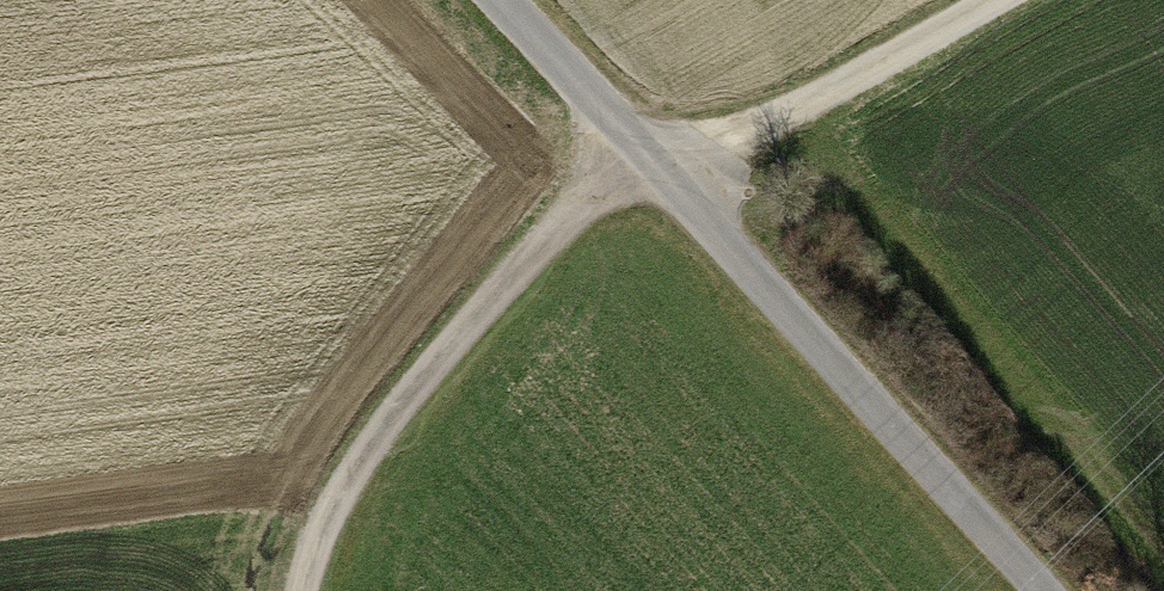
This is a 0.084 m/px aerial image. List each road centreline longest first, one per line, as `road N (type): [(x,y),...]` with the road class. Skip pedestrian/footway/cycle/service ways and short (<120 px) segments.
road 1 (unclassified): [(1044,590),(634,136),(500,0)]
road 2 (track): [(302,590),(363,454),(634,136)]
road 3 (track): [(673,179),(990,0)]

